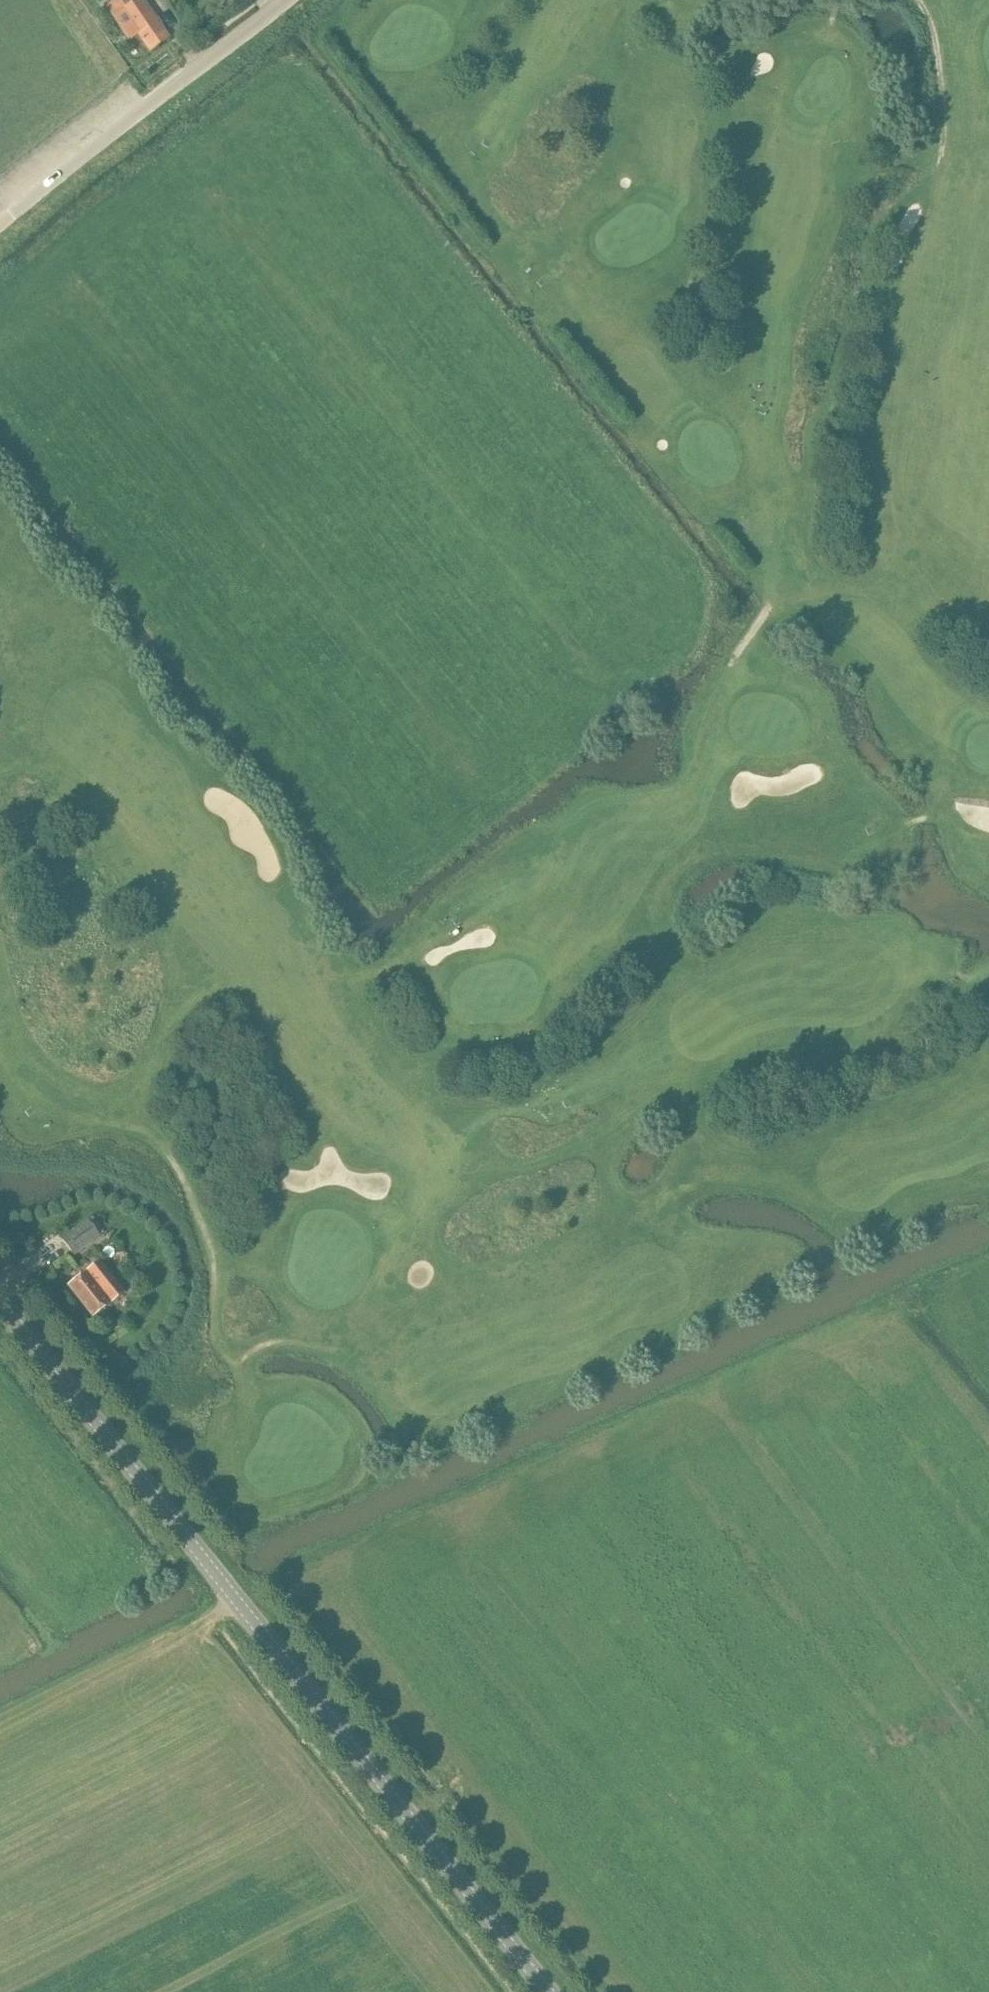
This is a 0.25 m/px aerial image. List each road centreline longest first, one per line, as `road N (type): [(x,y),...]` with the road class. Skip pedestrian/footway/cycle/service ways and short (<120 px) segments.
road 1 (tertiary): [(547,1991),(0,1301)]
road 2 (unclassified): [(0,226),(282,0)]

